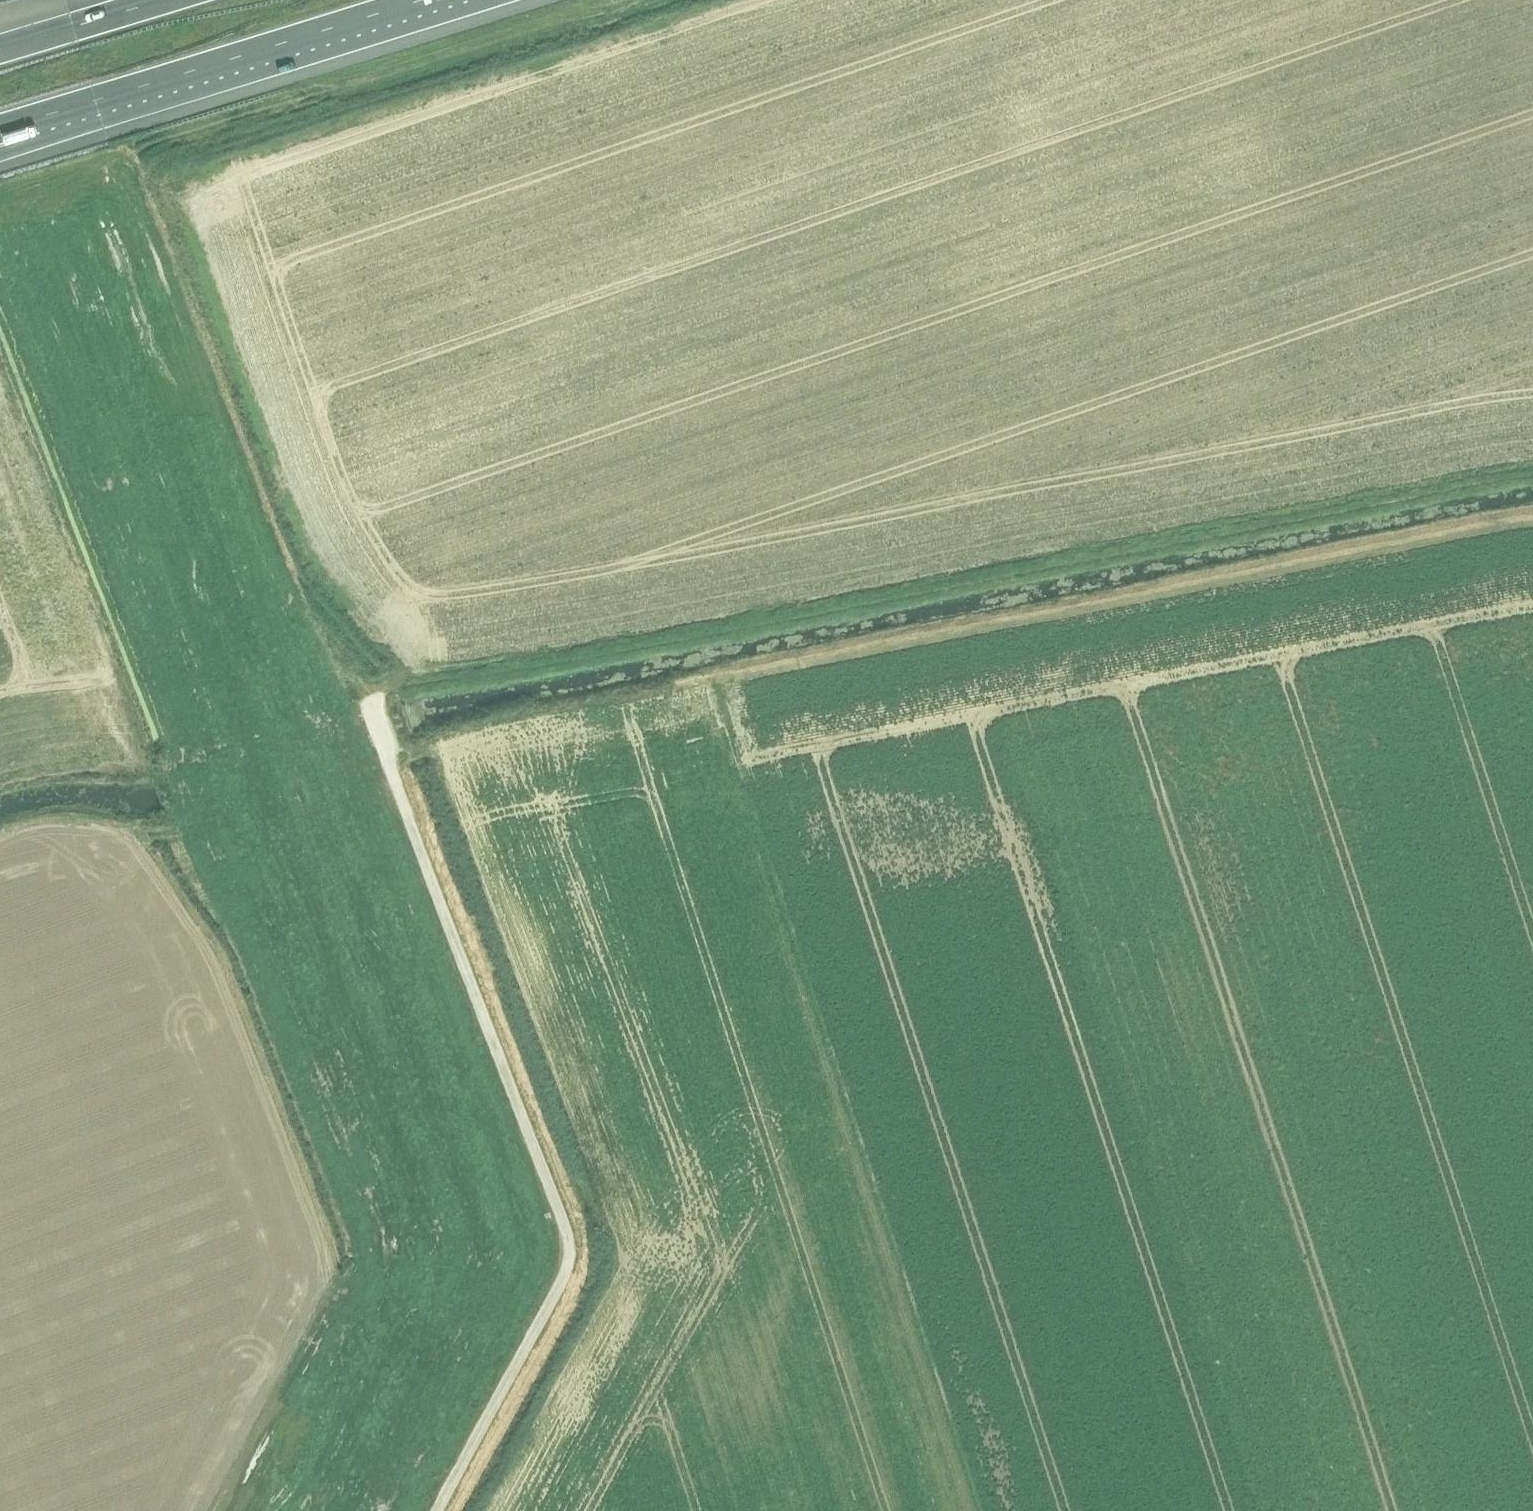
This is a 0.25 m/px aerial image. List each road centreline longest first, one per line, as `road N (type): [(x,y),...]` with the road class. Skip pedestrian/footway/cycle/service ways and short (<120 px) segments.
road 1 (motorway): [(37,116),(418,0)]
road 2 (motorway): [(158,0),(0,48)]

